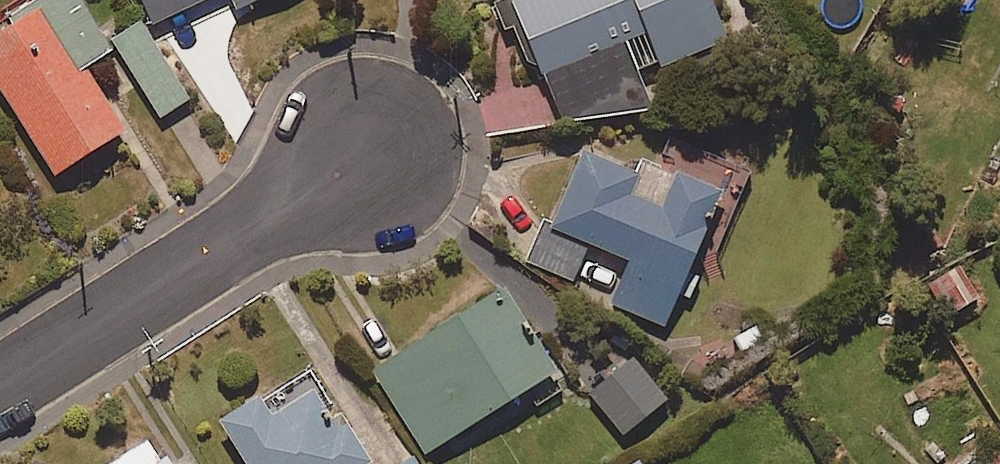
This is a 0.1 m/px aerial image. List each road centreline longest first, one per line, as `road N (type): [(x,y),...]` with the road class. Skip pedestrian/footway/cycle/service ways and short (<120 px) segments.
road 1 (residential): [(0,388),(376,147)]

